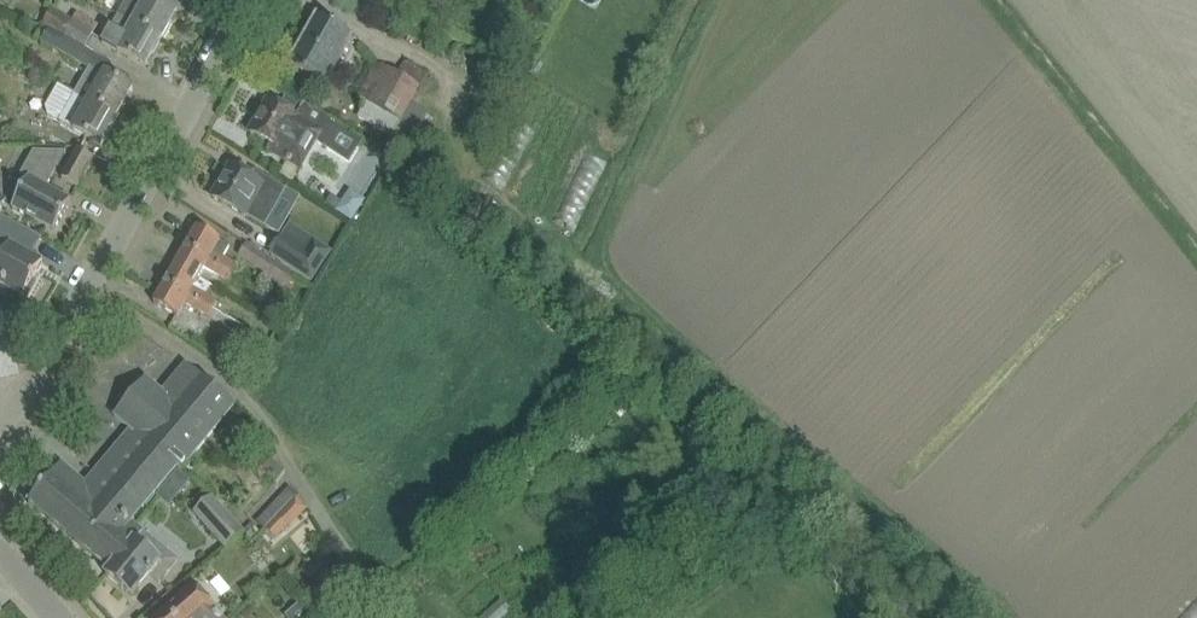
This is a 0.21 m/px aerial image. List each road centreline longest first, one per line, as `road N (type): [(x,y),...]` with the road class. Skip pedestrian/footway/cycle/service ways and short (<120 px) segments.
road 1 (tertiary): [(0,418),(39,376),(250,0)]

